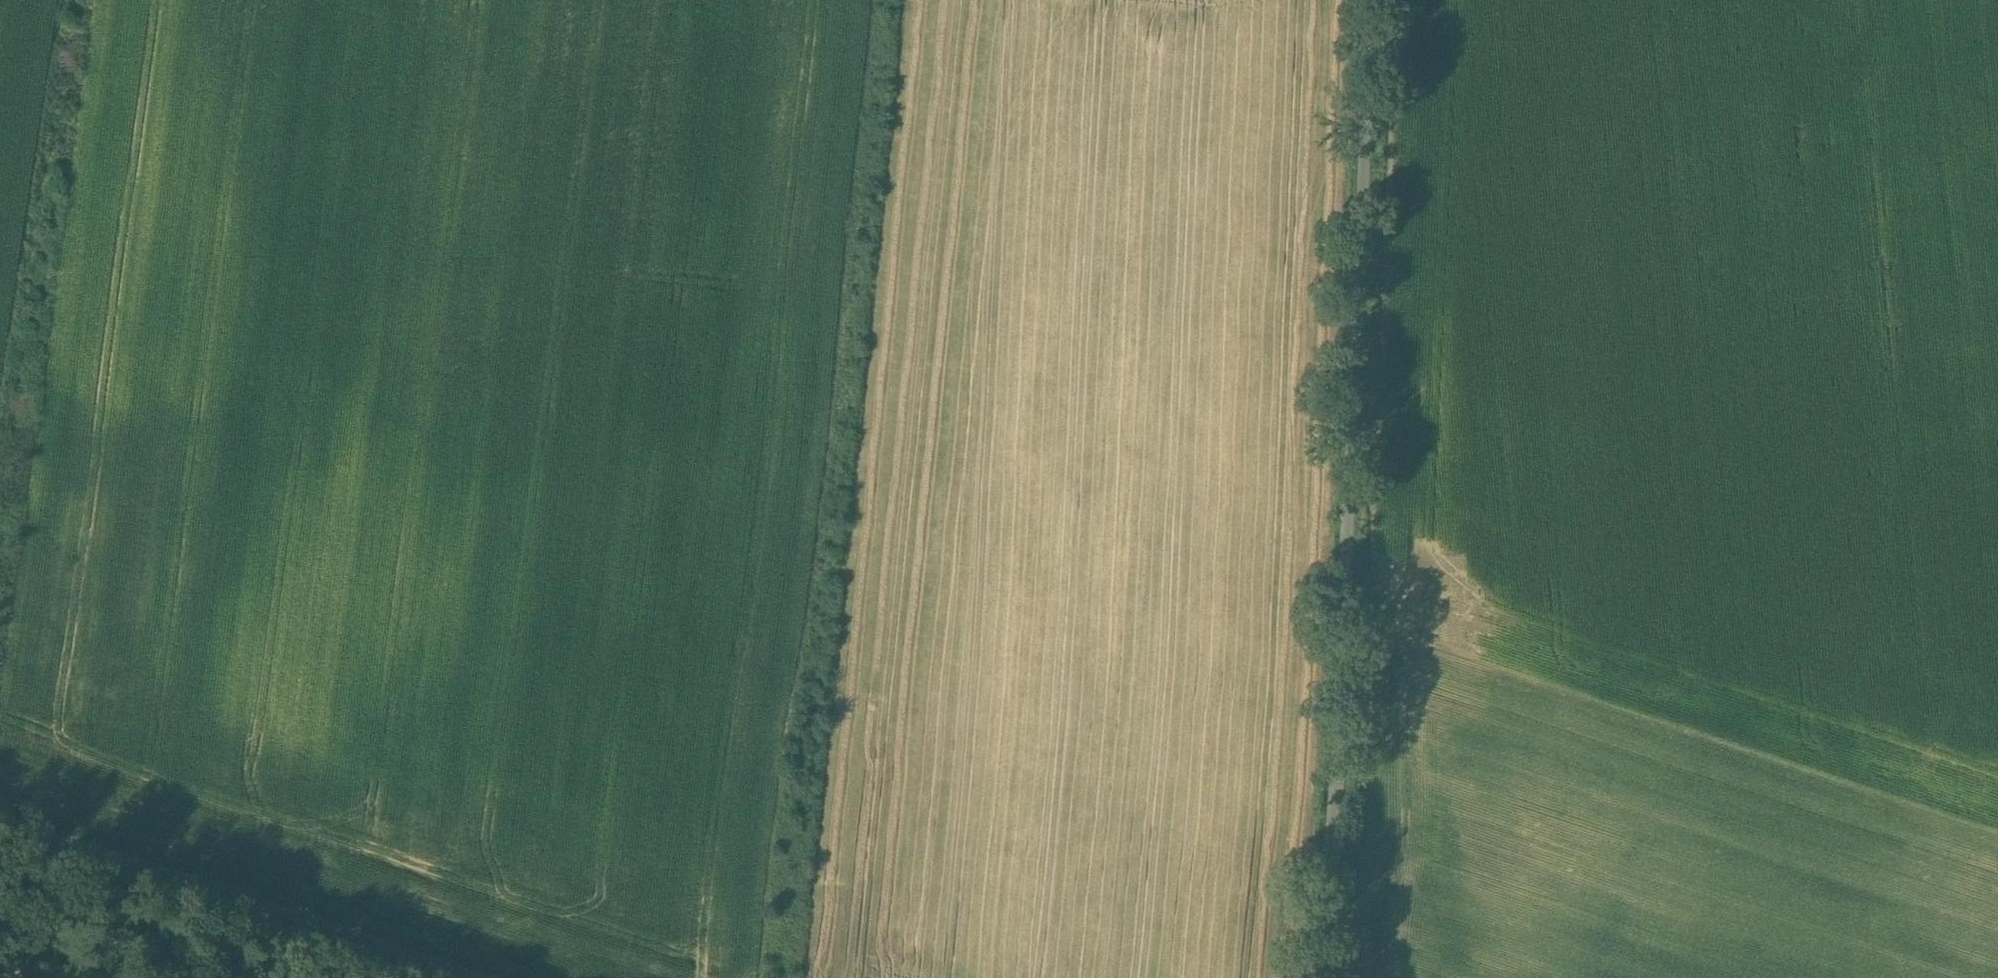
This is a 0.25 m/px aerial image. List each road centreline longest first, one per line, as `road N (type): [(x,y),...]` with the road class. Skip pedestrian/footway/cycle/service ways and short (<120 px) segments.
road 1 (unclassified): [(1372,0),(1336,779),(1315,977)]
road 2 (unclassified): [(0,808),(501,977)]
road 3 (track): [(1359,261),(1423,264),(1431,104),(1540,108)]

